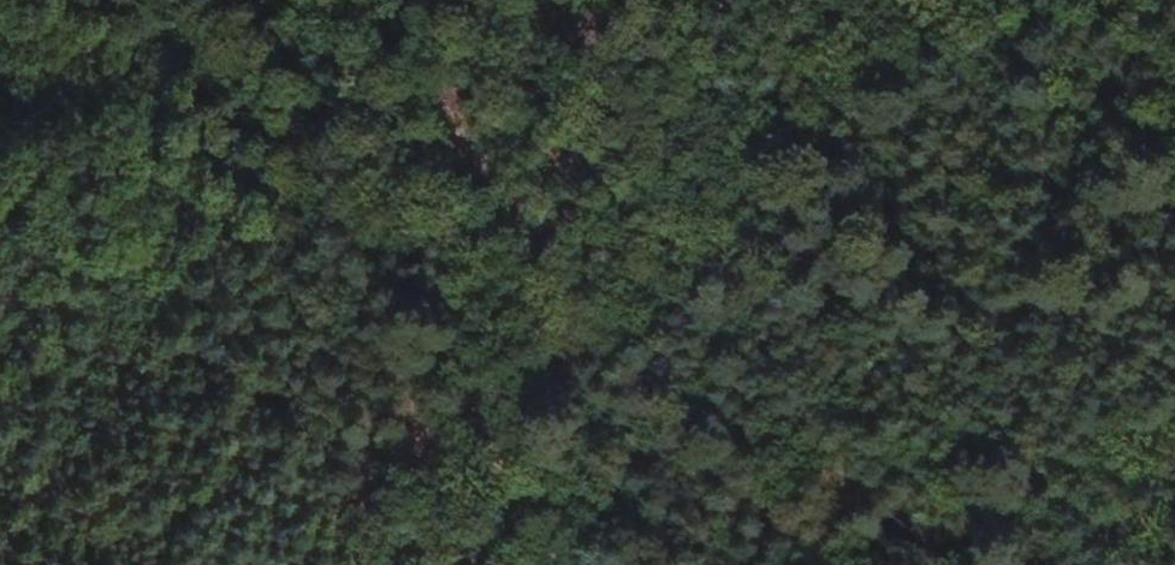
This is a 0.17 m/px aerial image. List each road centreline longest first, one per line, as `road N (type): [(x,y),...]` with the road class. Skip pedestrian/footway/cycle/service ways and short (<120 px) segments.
road 1 (track): [(621,27),(418,98),(0,184)]
road 2 (track): [(557,564),(602,96),(621,27),(647,0)]

